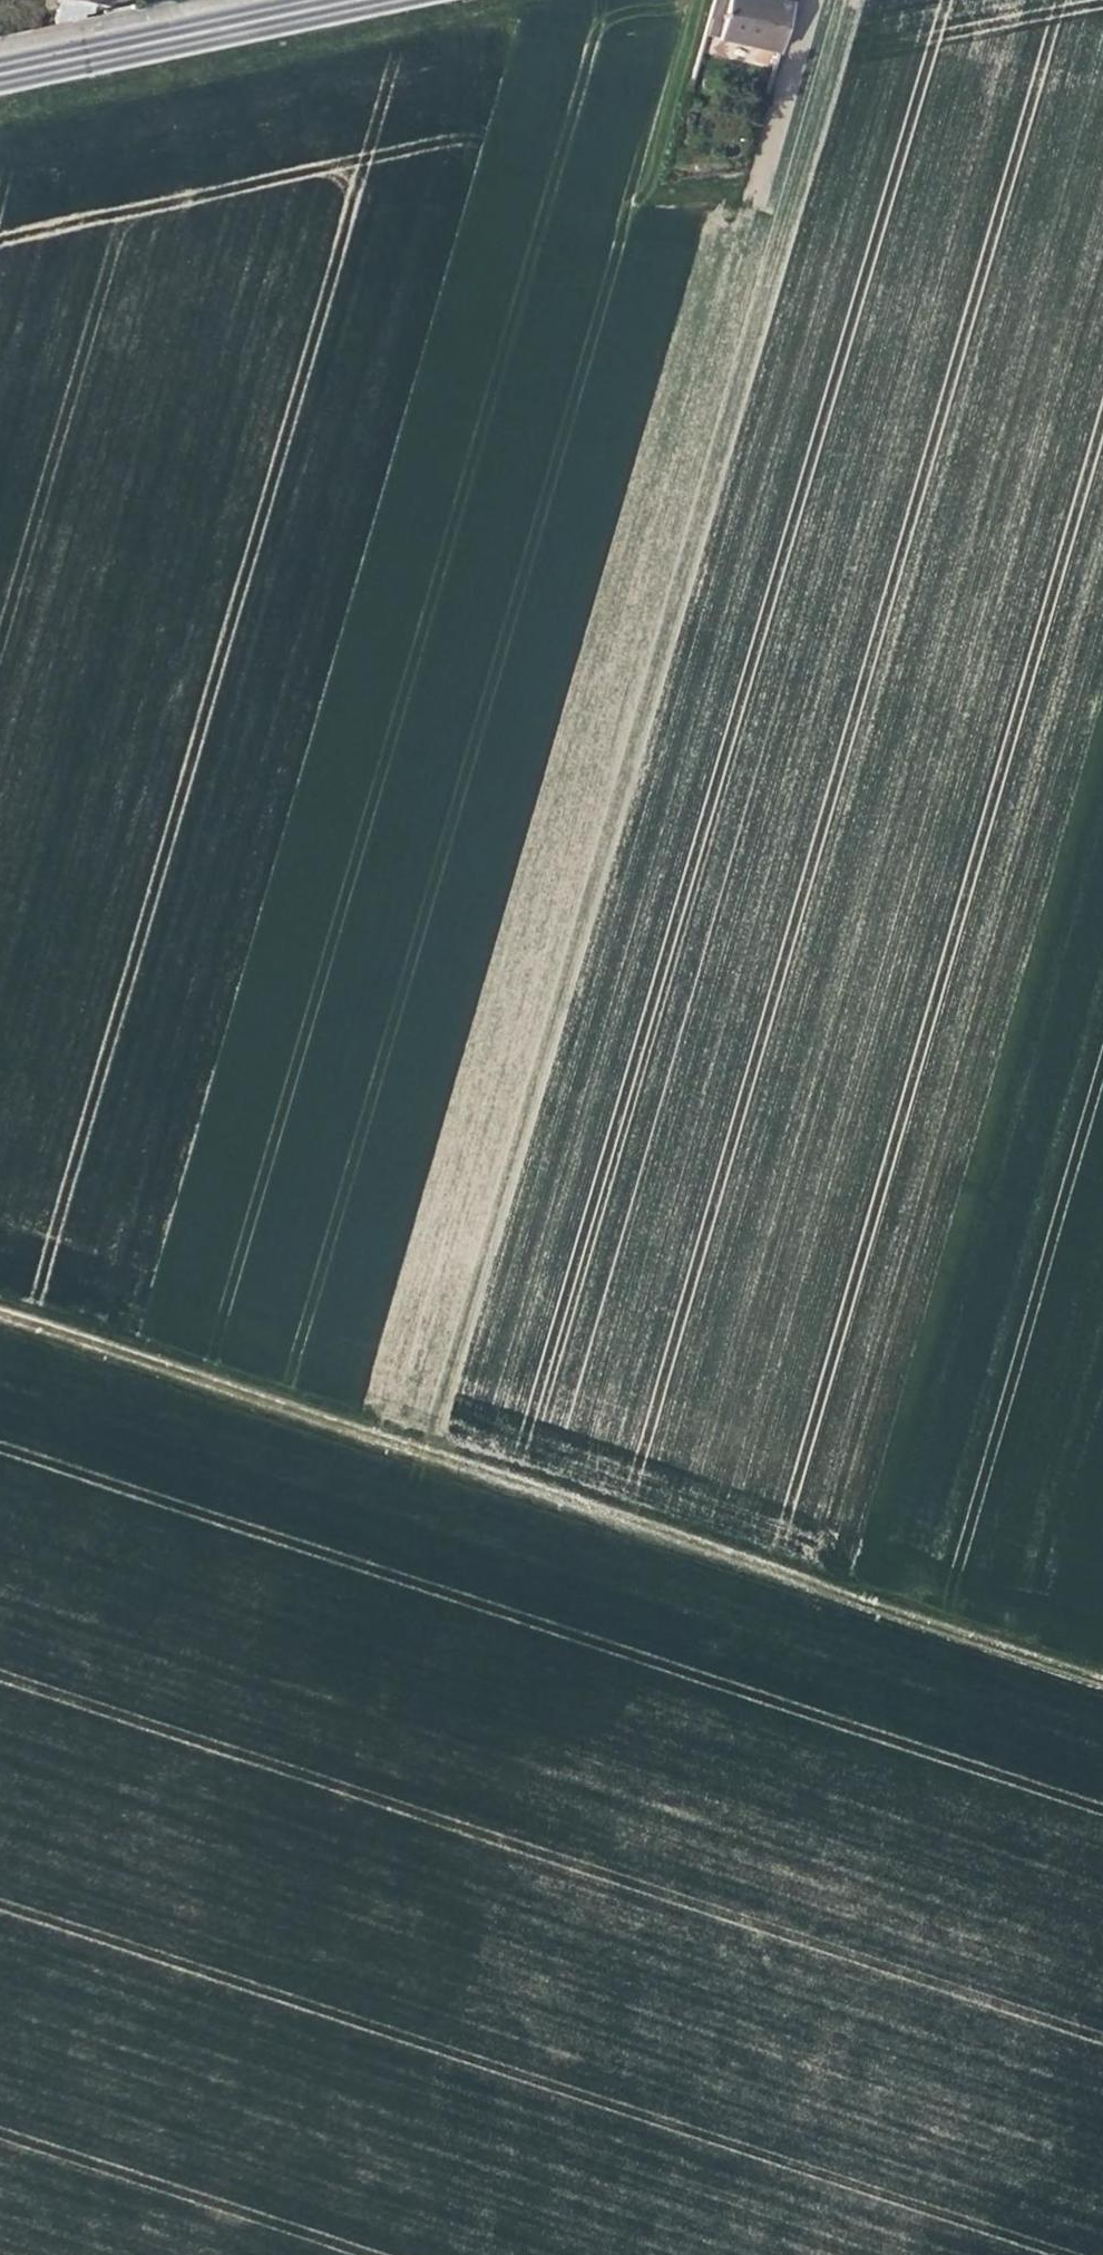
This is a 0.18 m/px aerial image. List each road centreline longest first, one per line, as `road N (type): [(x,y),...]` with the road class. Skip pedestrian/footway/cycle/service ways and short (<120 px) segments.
road 1 (track): [(1102,1681),(0,1318)]
road 2 (primary): [(0,67),(326,0)]

